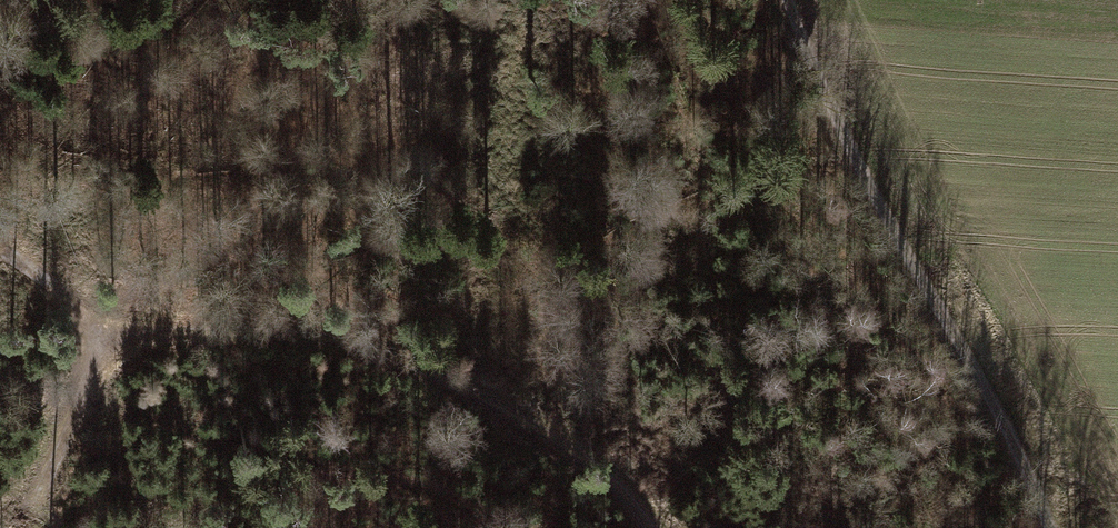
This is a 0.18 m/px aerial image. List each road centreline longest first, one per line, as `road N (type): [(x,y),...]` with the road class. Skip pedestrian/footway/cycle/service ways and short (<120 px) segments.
road 1 (track): [(28,527),(101,340),(256,330),(346,339),(474,388),(555,432),(618,481),(654,527)]
road 2 (track): [(1044,527),(1009,439),(868,175),(798,0)]
road 3 (track): [(0,249),(70,300),(101,340)]

